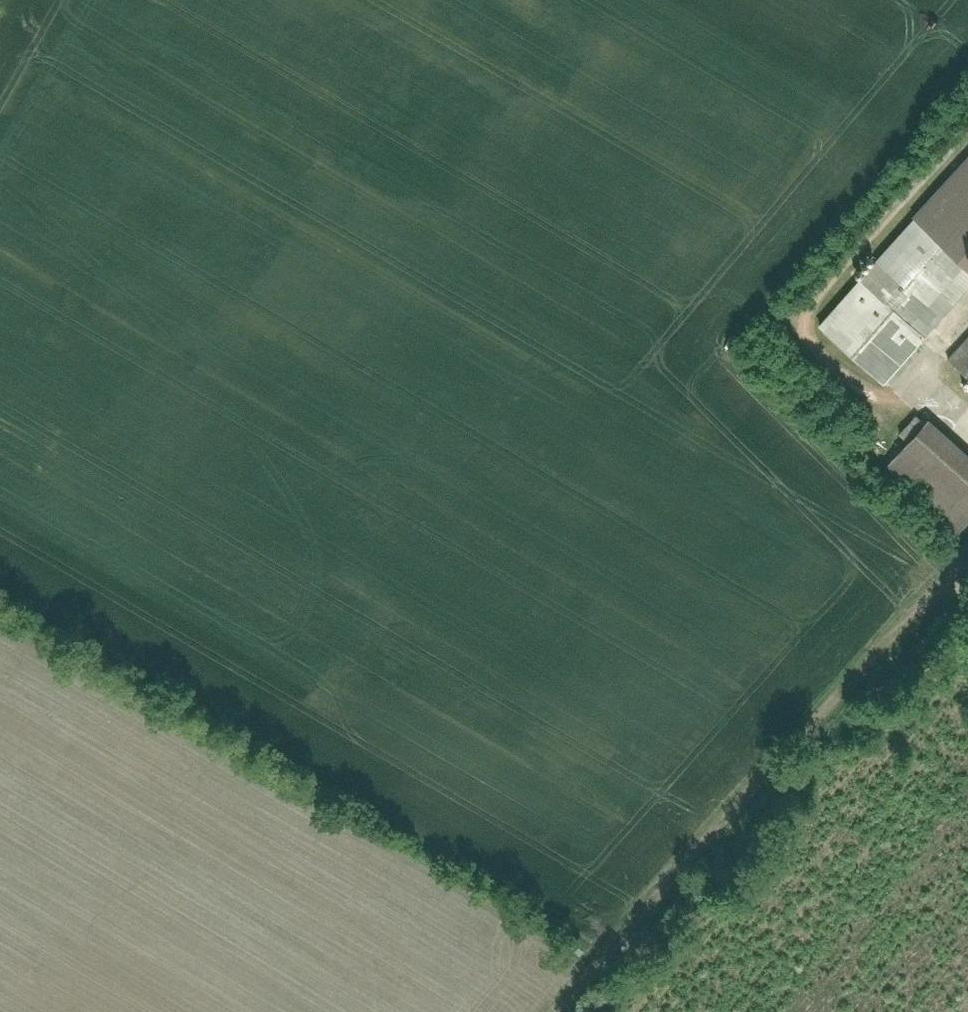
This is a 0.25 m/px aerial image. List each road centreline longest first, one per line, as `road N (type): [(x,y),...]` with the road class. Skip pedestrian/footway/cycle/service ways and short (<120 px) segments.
road 1 (track): [(949,584),(575,1011)]
road 2 (track): [(967,118),(803,311),(804,335),(876,396),(947,400),(967,417)]

